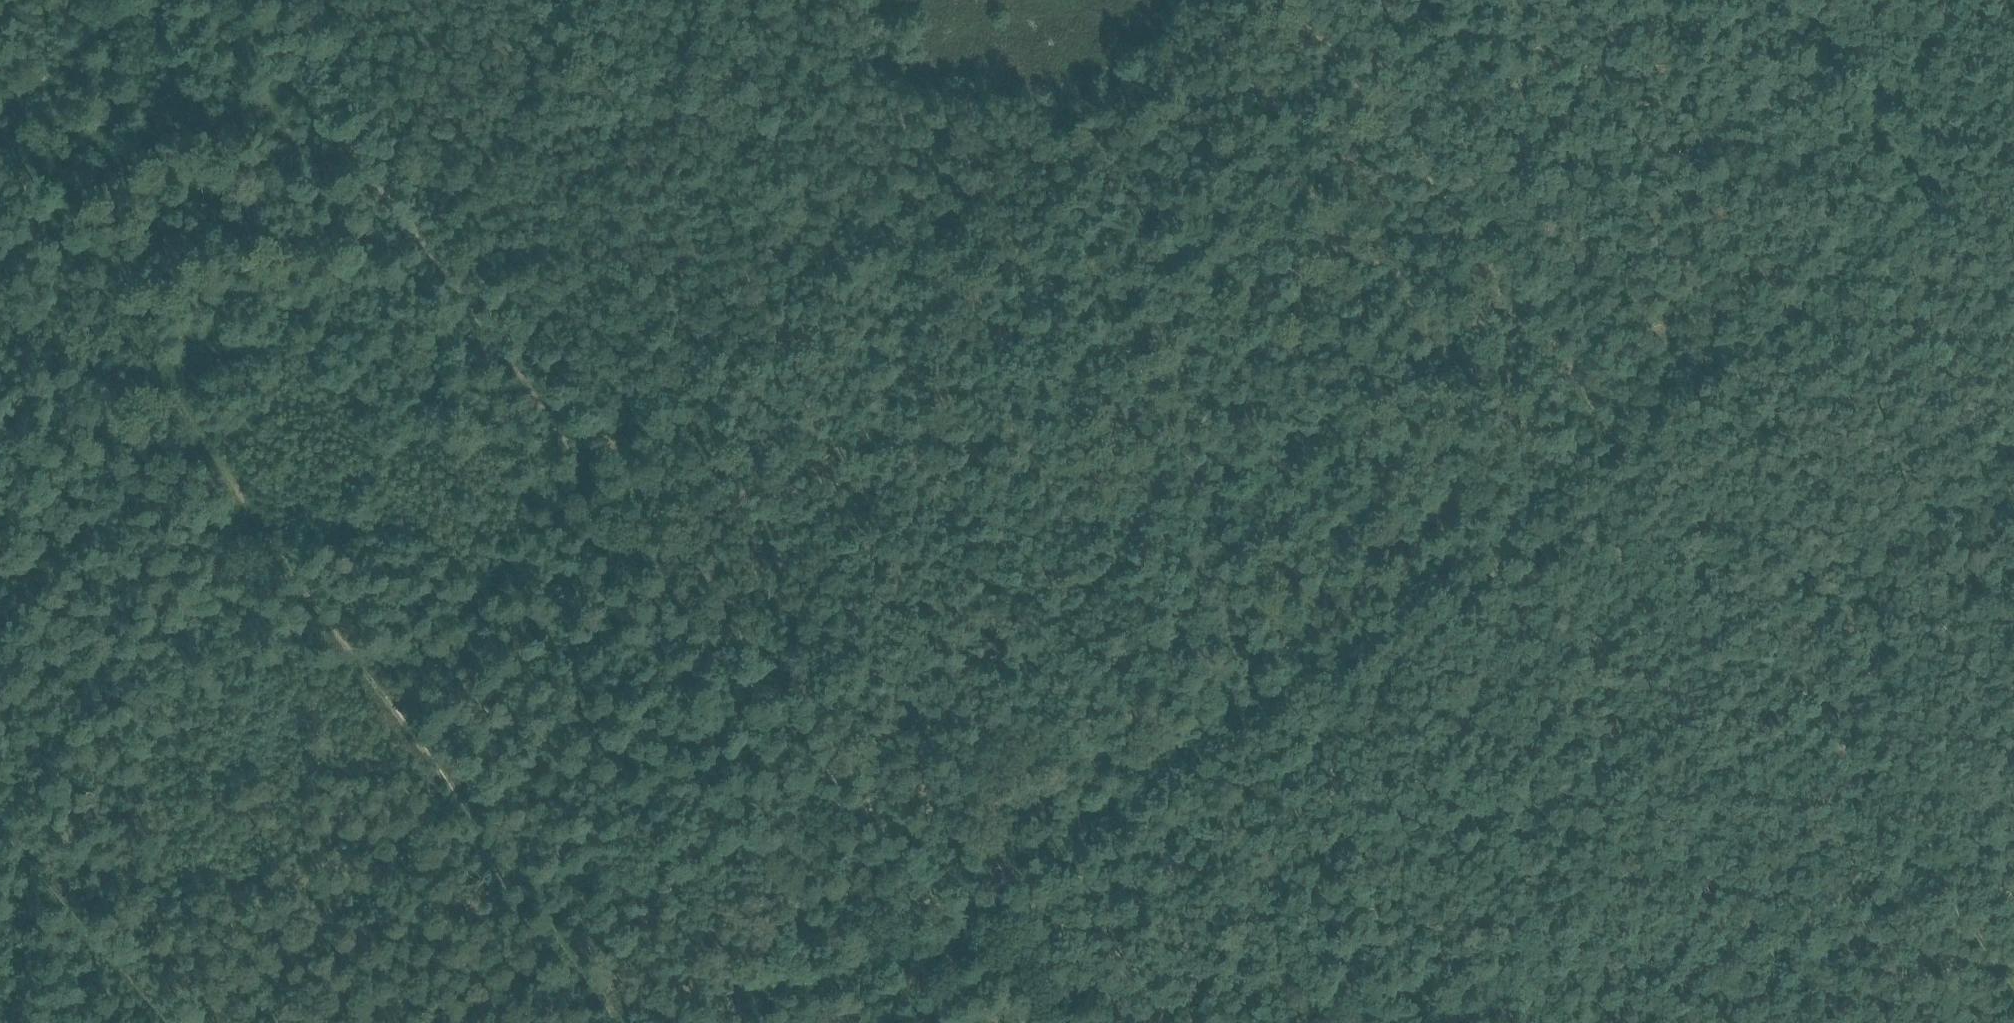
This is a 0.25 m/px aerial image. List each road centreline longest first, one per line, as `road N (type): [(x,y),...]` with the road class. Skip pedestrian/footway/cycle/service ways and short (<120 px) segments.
road 1 (track): [(246,0),(1006,1022)]
road 2 (track): [(271,539),(0,146)]

